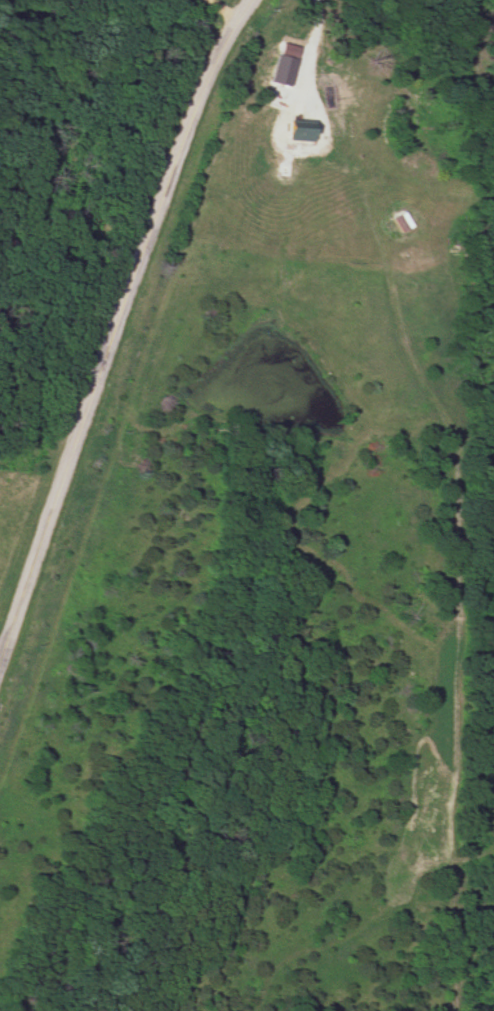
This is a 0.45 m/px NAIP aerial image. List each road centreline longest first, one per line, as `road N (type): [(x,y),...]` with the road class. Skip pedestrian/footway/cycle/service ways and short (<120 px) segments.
road 1 (tertiary): [(0,666),(218,48),(249,0)]

